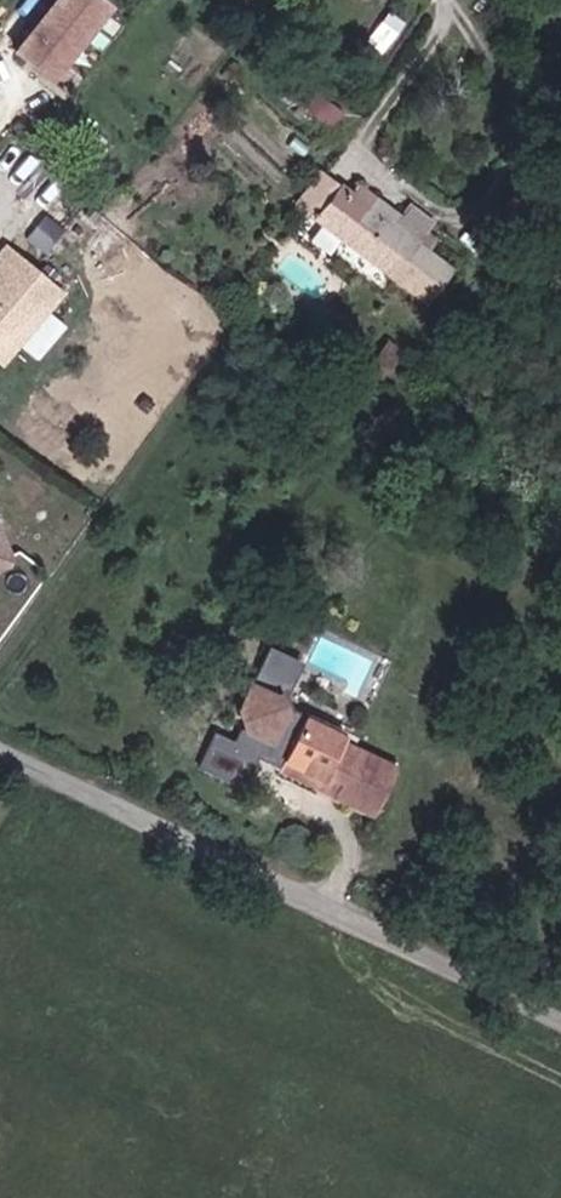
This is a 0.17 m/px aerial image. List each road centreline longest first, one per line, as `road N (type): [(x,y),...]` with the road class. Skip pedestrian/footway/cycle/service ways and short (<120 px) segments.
road 1 (unclassified): [(0,753),(560,1019)]

